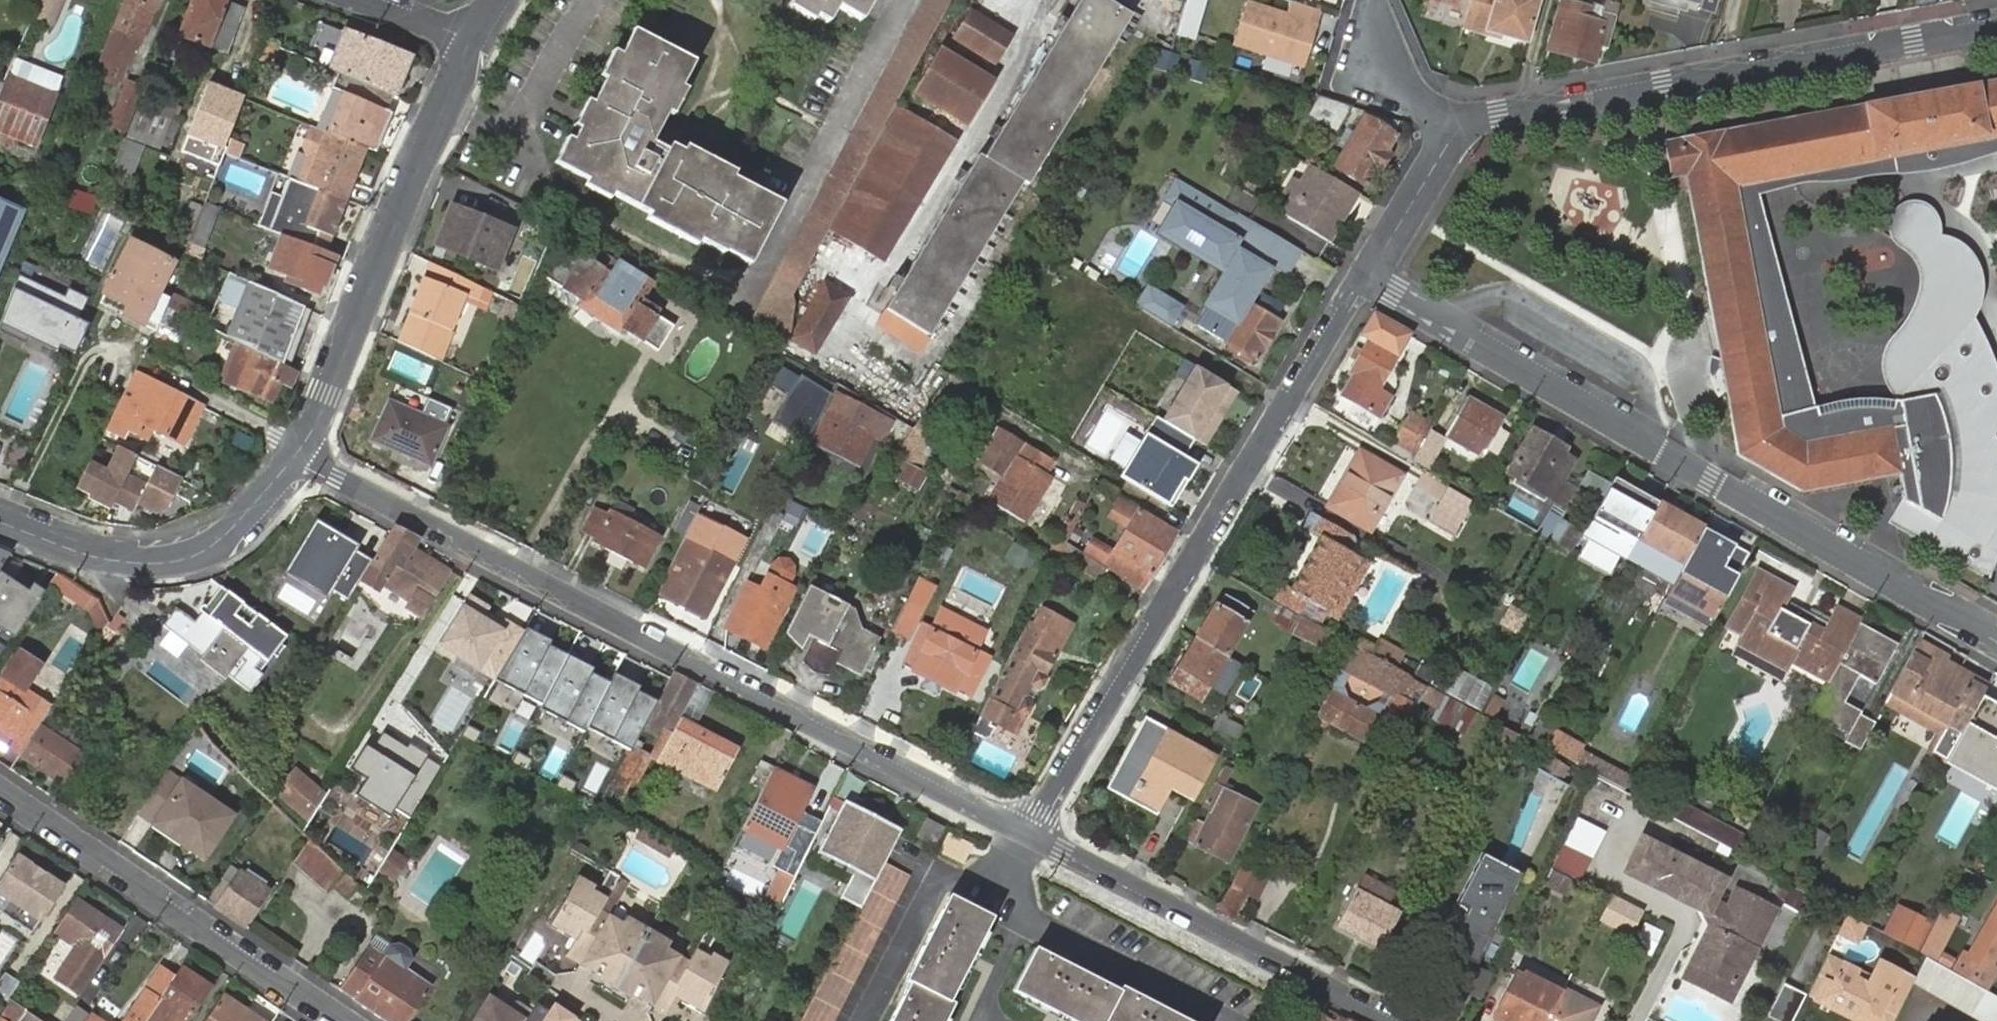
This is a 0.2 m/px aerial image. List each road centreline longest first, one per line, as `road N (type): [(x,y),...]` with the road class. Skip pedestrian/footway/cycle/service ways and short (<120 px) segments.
road 1 (residential): [(1029,832),(298,454)]
road 2 (residential): [(1367,276),(1996,636)]
road 3 (residential): [(1367,276),(1029,832)]
road 4 (residential): [(1996,23),(1503,112),(1453,132)]
road 5 (tertiary): [(474,40),(298,454)]
road 6 (residential): [(343,1020),(0,791)]
road 7 (residential): [(1395,1020),(1029,832)]
road 8 (tertiary): [(298,454),(220,543),(188,559),(124,562),(0,521)]
road 9 (residential): [(1453,132),(1367,276)]
road 10 (residential): [(1453,132),(1385,59),(1373,0)]

